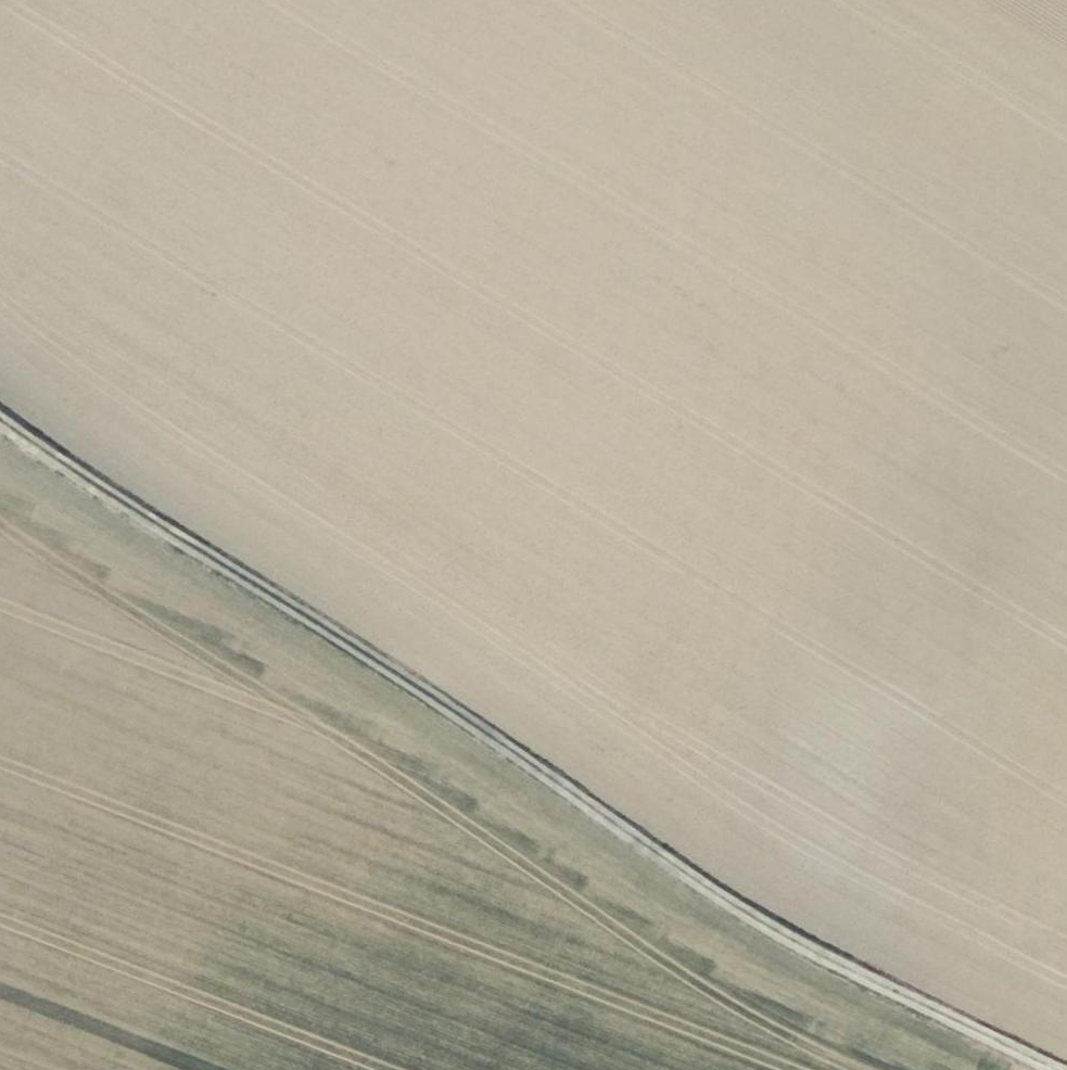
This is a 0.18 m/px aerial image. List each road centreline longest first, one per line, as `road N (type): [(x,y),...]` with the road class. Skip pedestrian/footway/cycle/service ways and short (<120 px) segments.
road 1 (track): [(1044,1069),(749,924),(0,415)]

